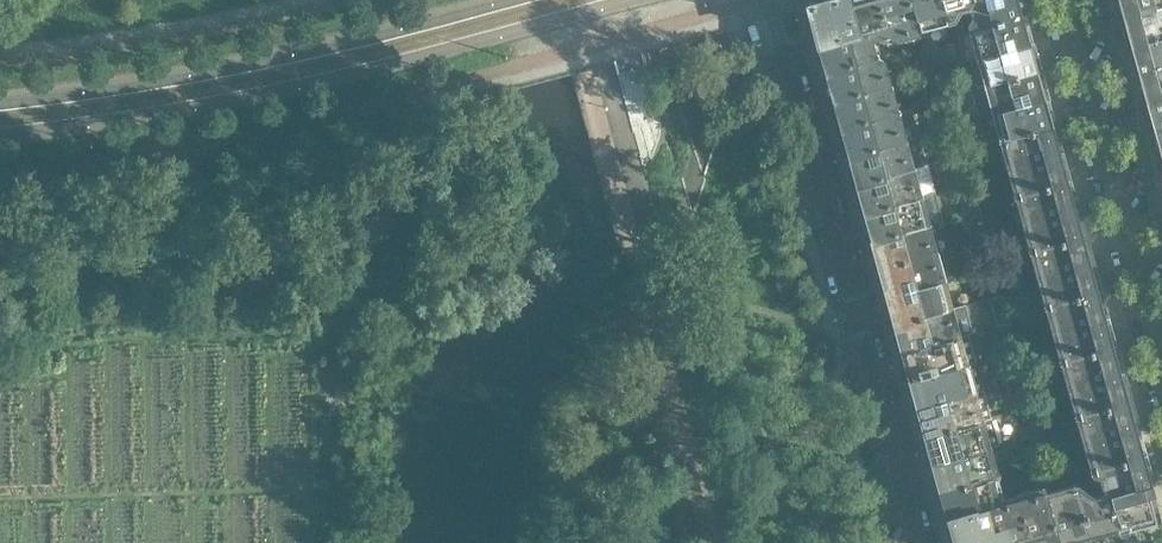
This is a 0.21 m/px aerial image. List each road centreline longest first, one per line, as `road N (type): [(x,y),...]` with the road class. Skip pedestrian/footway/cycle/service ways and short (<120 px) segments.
road 1 (residential): [(771,0),(923,542)]
road 2 (tertiary): [(0,111),(286,64),(539,0)]
road 3 (residential): [(1161,330),(1063,0)]

